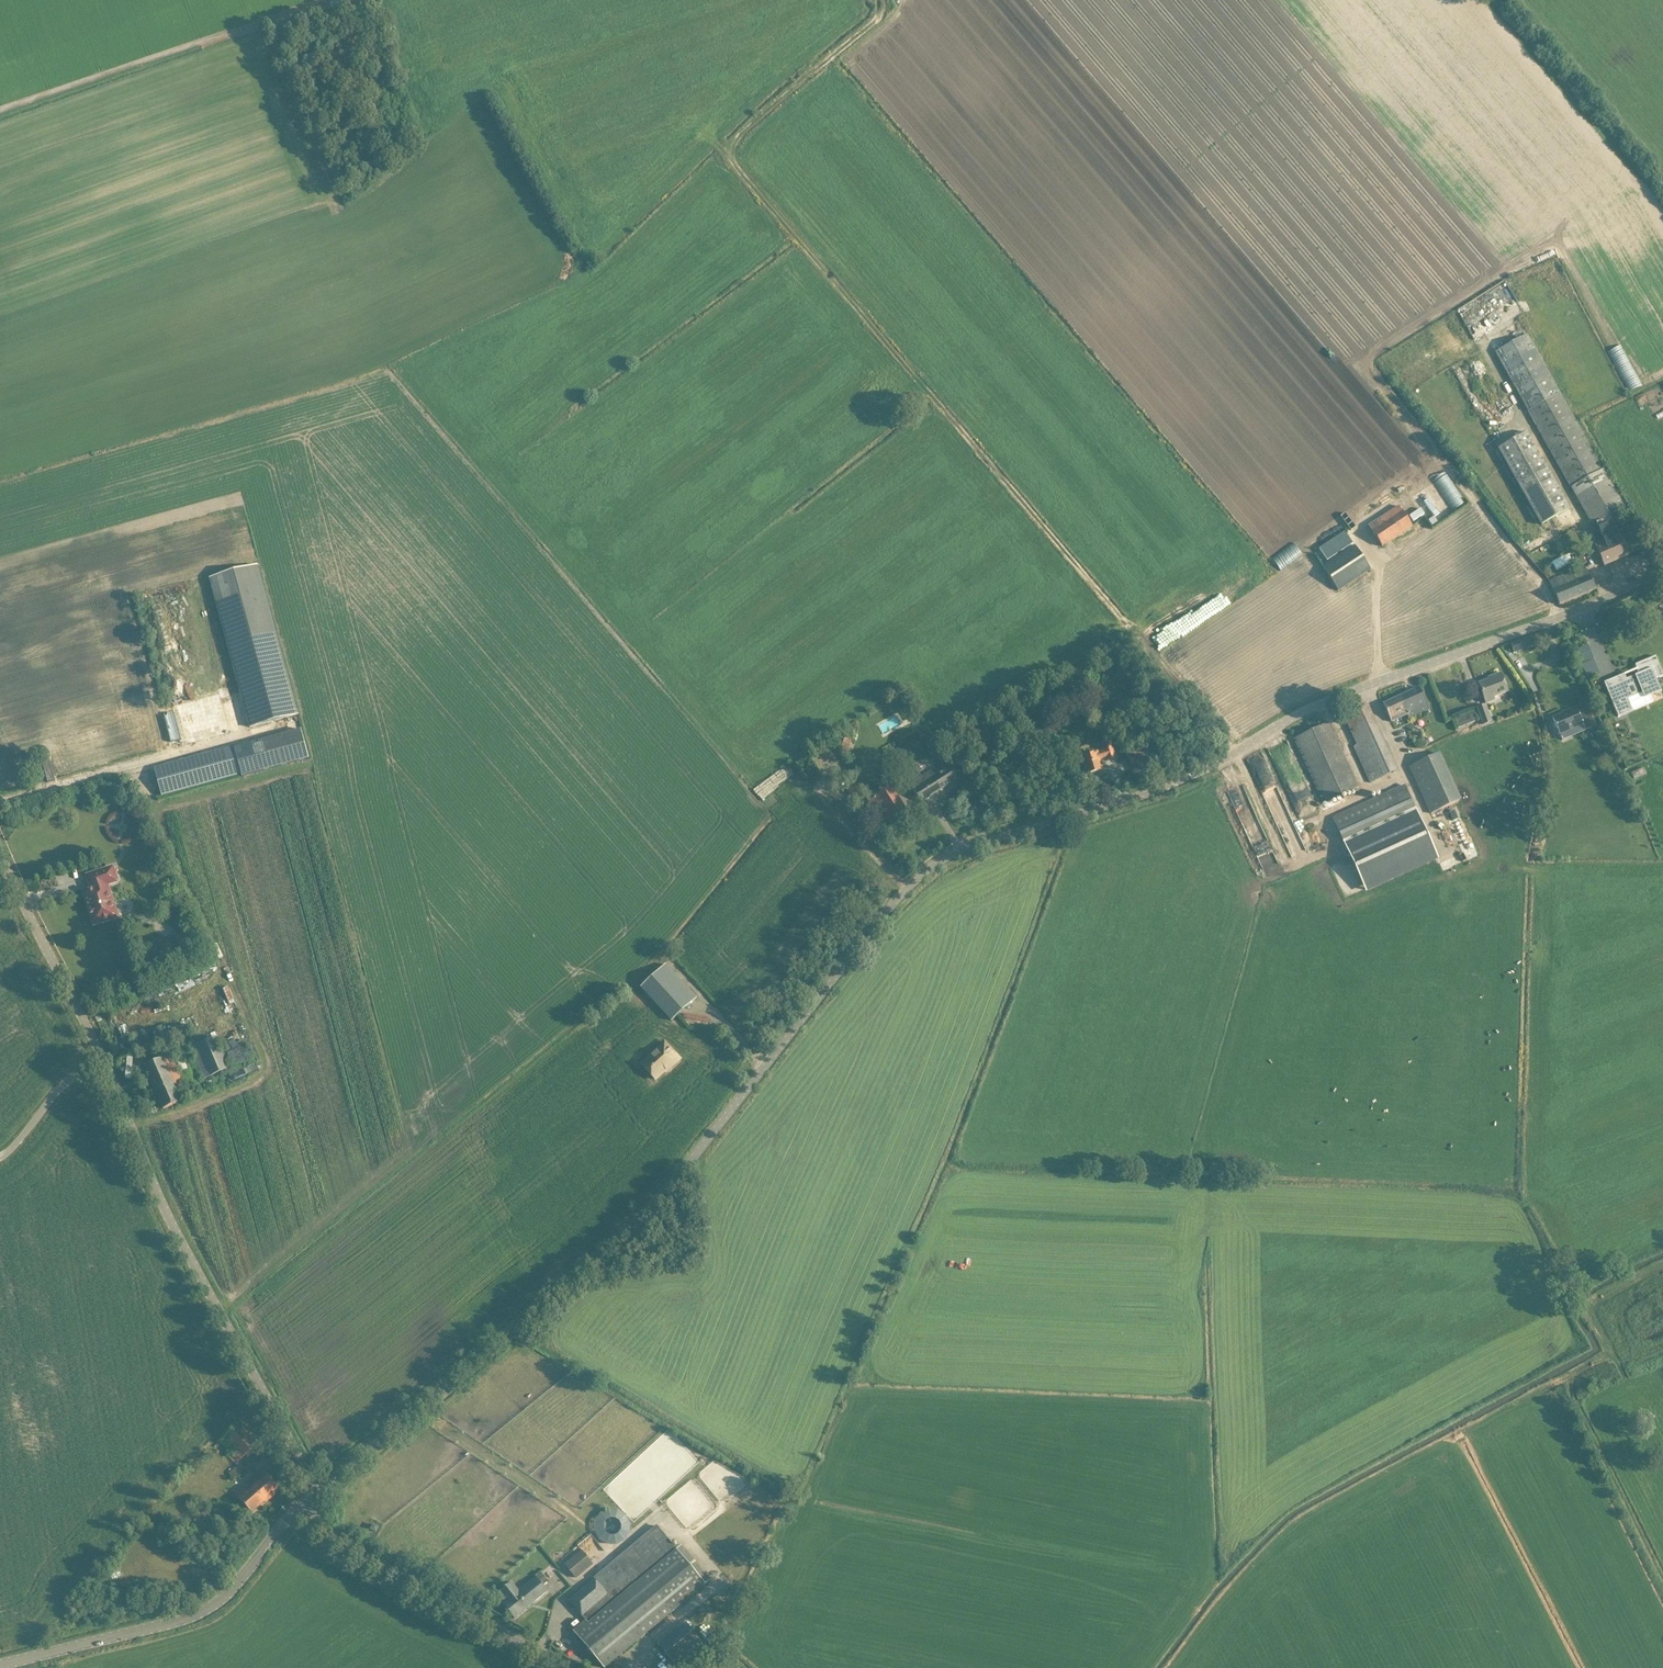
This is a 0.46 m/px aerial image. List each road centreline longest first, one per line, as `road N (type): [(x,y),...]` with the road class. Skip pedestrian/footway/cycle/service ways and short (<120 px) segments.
road 1 (tertiary): [(318,1488),(635,1220),(926,872),(975,845),(1176,784),(1311,707),(1561,617),(1662,570)]
road 2 (unclassified): [(318,1488),(170,1221),(103,1060)]
road 3 (tertiary): [(0,1665),(212,1606),(302,1505)]
road 4 (tertiary): [(556,1667),(359,1554),(302,1505)]
road 5 (unclassified): [(103,1060),(0,852)]
road 6 (unclassified): [(103,1060),(69,1079),(0,1159)]

